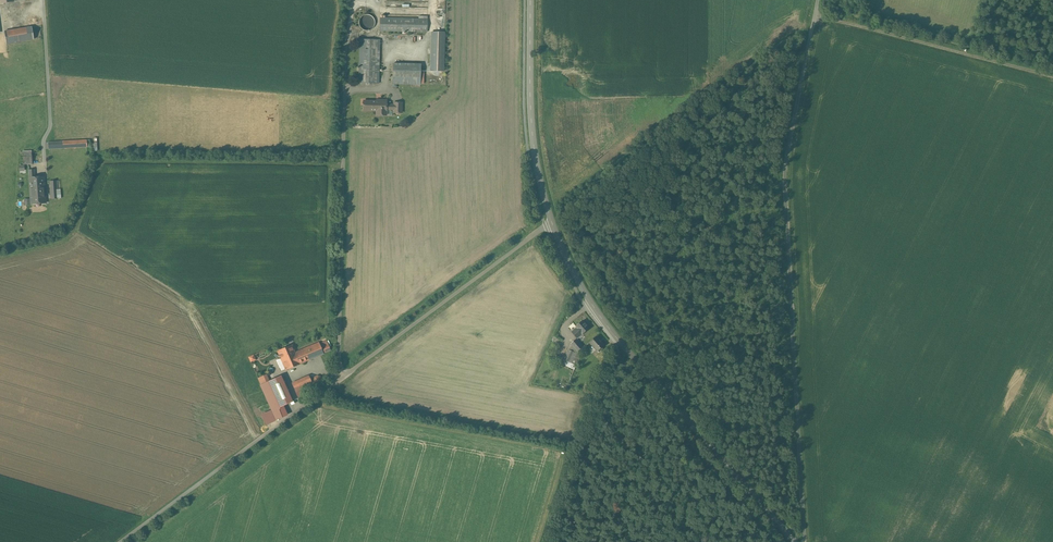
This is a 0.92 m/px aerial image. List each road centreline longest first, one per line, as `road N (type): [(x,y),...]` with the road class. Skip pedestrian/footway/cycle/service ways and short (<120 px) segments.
road 1 (unclassified): [(804,541),(785,173),(819,0)]
road 2 (tertiary): [(552,221),(602,319),(795,541)]
road 3 (unclassified): [(341,379),(351,0)]
road 4 (unclassified): [(120,541),(341,379)]
road 5 (unclassified): [(341,379),(552,221)]
road 6 (track): [(816,14),(1052,75)]
road 7 (tertiary): [(531,0),(532,132),(552,221)]
road 8 (unclassified): [(44,0),(46,167)]

